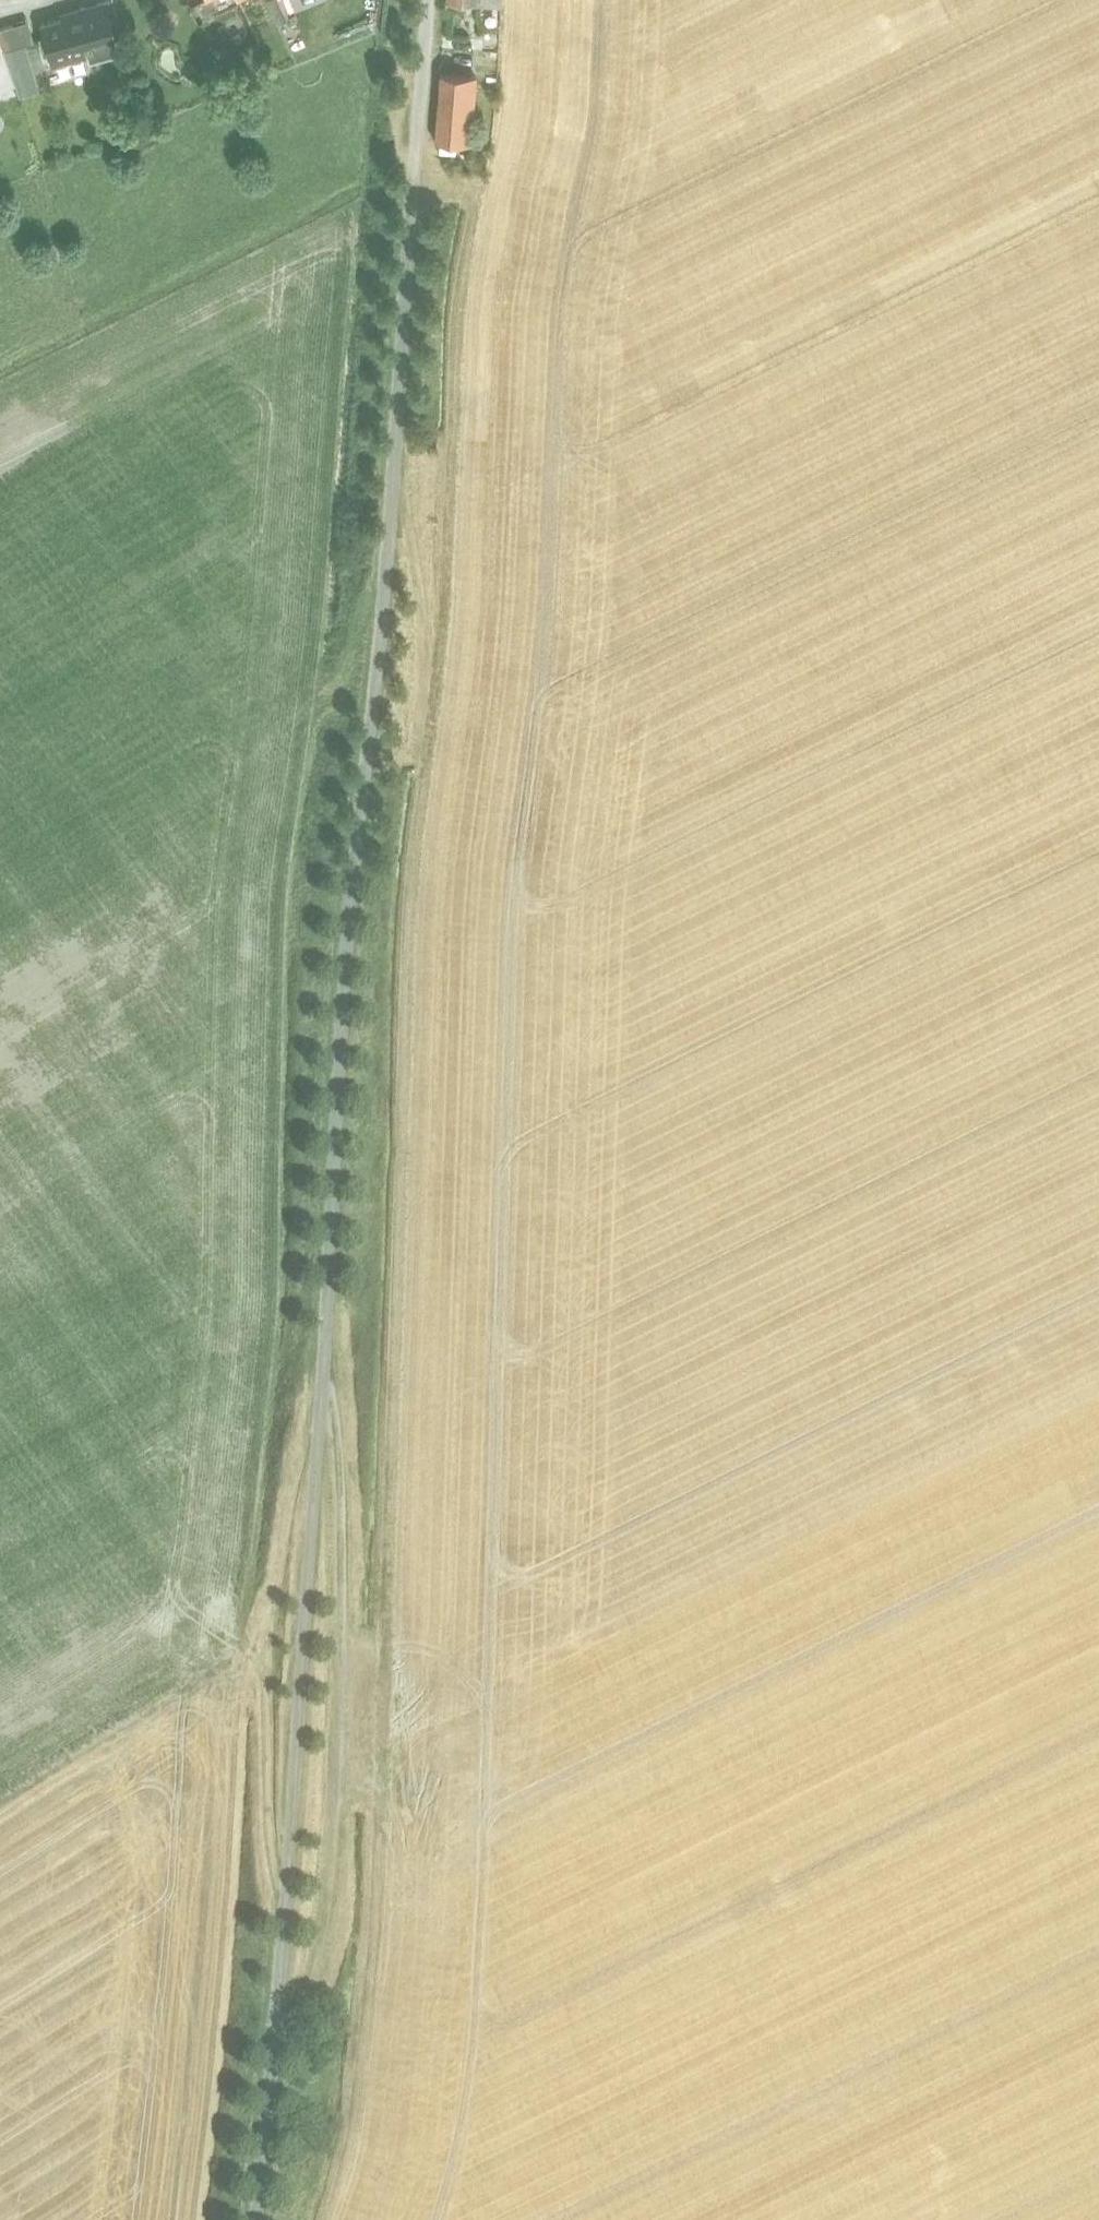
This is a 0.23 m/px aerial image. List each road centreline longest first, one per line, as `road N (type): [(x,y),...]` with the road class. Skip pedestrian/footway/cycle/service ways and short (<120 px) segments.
road 1 (unclassified): [(258,2219),(308,1655),(350,889),(385,582),(426,0)]

